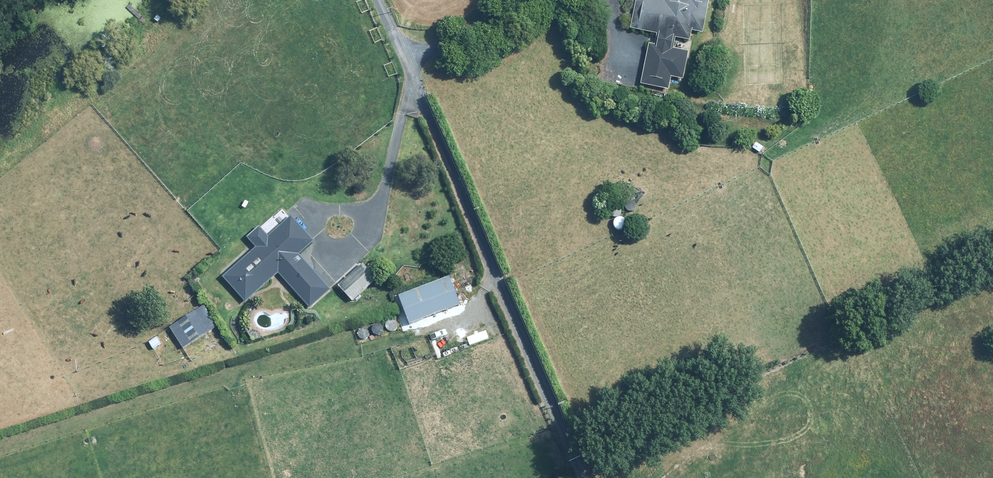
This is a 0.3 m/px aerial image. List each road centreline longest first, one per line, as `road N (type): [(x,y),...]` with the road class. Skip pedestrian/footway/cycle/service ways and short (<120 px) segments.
road 1 (track): [(379,0),(587,477)]
road 2 (track): [(412,76),(375,235),(345,262),(325,249),(317,230),(341,215)]
road 3 (track): [(406,61),(581,0),(606,22),(617,77)]

